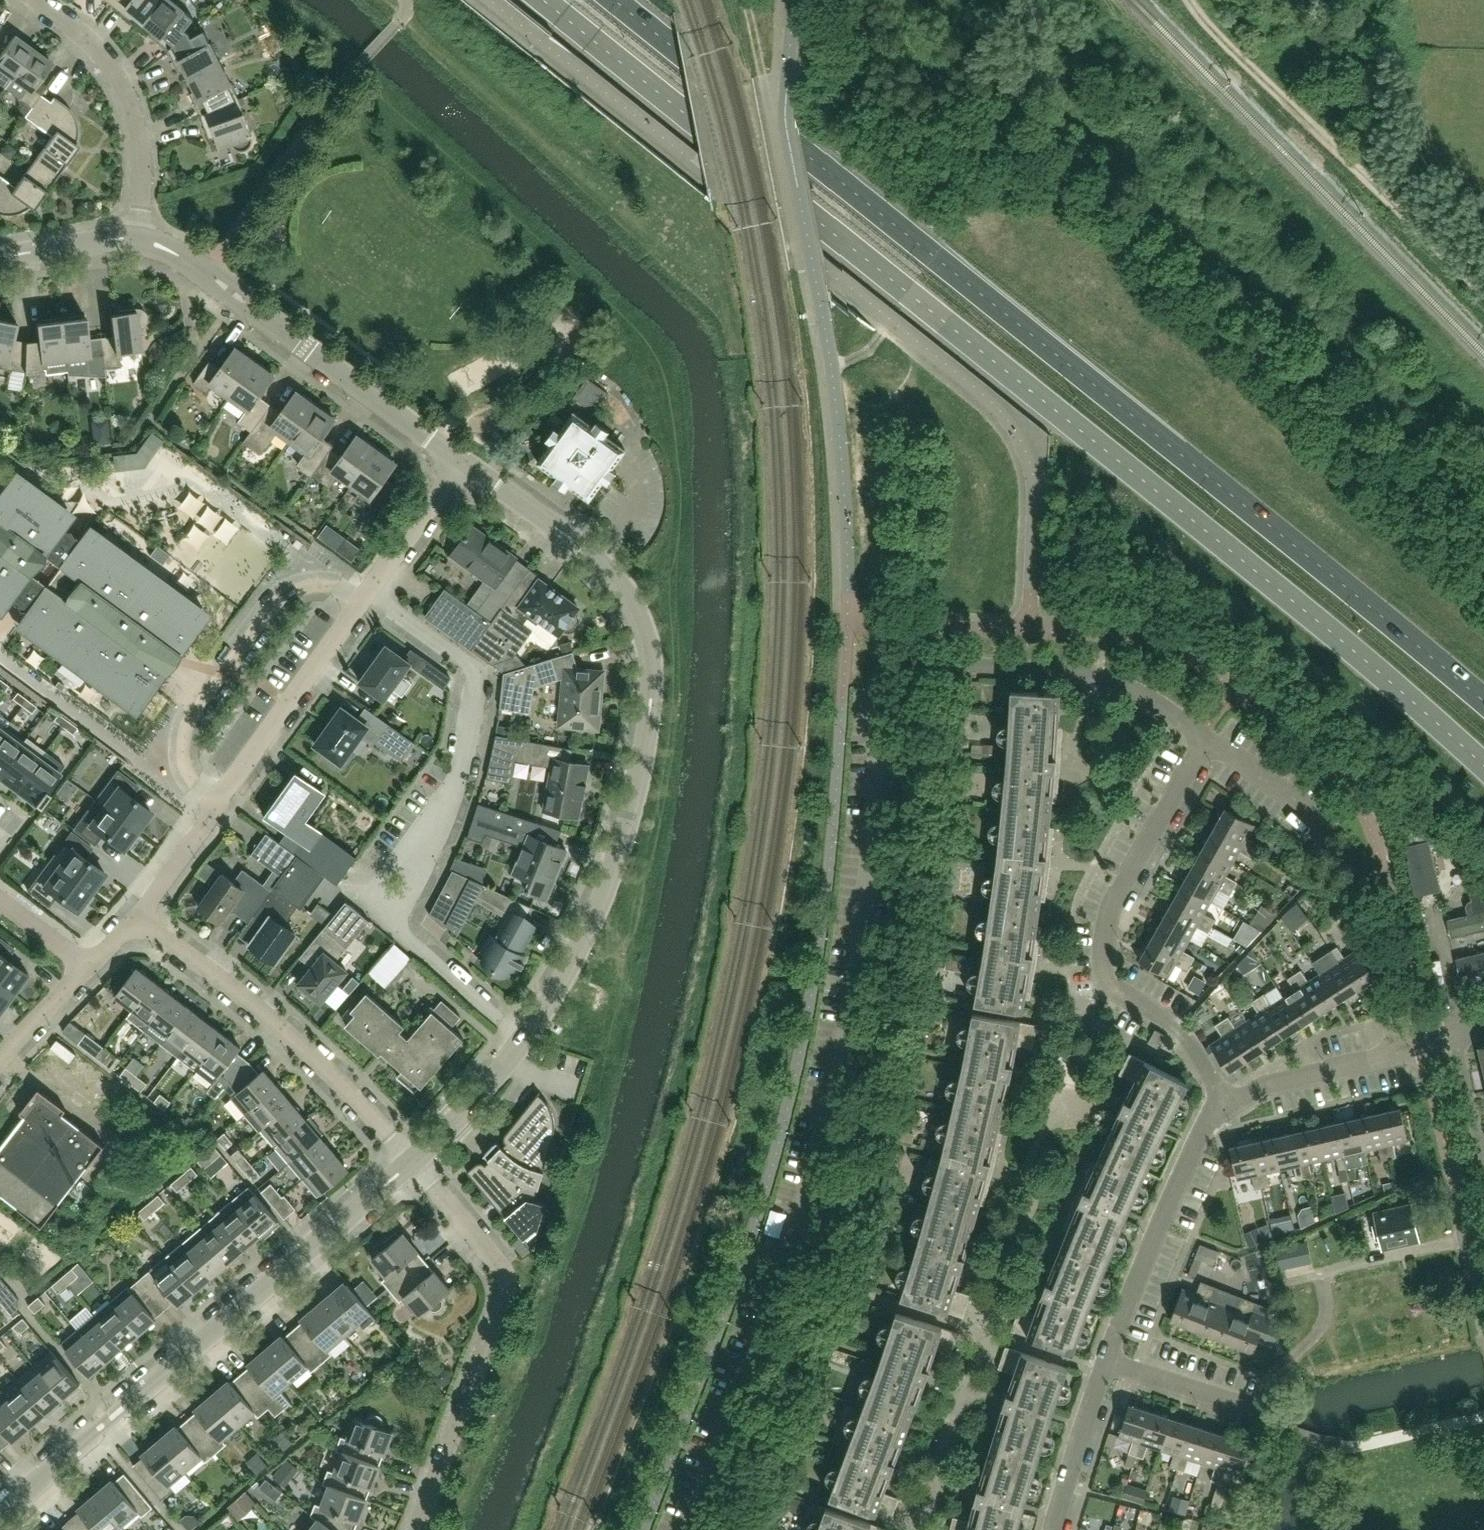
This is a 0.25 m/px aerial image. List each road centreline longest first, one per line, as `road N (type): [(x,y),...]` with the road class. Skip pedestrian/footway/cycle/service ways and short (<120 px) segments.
road 1 (primary): [(544,0),(1375,680),(1483,778)]
road 2 (primary): [(1483,701),(616,0)]
road 3 (residential): [(689,1529),(744,1389),(816,1160),(859,927),(887,683)]
road 4 (residential): [(1223,1108),(1176,1030),(1112,989),(1103,970),(1108,913),(1202,734),(1125,687),(1063,673),(899,663),(887,683)]
road 5 (tertiary): [(523,1040),(572,962),(610,877),(645,747),(652,667),(636,610),(609,569),(462,457)]
road 6 (residential): [(368,591),(474,673),(460,776),(385,902),(523,1040)]
road 7 (tertiary): [(0,1520),(414,1161)]
road 8 (residential): [(416,1529),(504,1298),(505,1271),(414,1161)]
road 9 (tertiary): [(462,457),(206,274),(139,239)]
road 10 (residential): [(414,1161),(306,1049),(139,917)]
road 11 (residential): [(360,600),(322,585),(282,596),(192,716),(185,768),(217,805)]
road 12 (residential): [(1106,1358),(1209,1115),(1223,1108)]
road 13 (residential): [(139,239),(141,161),(124,93),(96,49),(35,0)]
road 14 (residential): [(217,805),(360,600)]
road 15 (residential): [(1223,1108),(1262,1085),(1459,1034)]
road 16 (residential): [(1050,1529),(1106,1358)]
road 17 (residential): [(368,591),(462,457)]
road 18 (tertiary): [(414,1161),(523,1040)]
road 19 (residential): [(1106,1358),(1256,1411)]
road 20 (tertiary): [(139,239),(0,255)]
road 21 (residential): [(0,1066),(94,968)]

